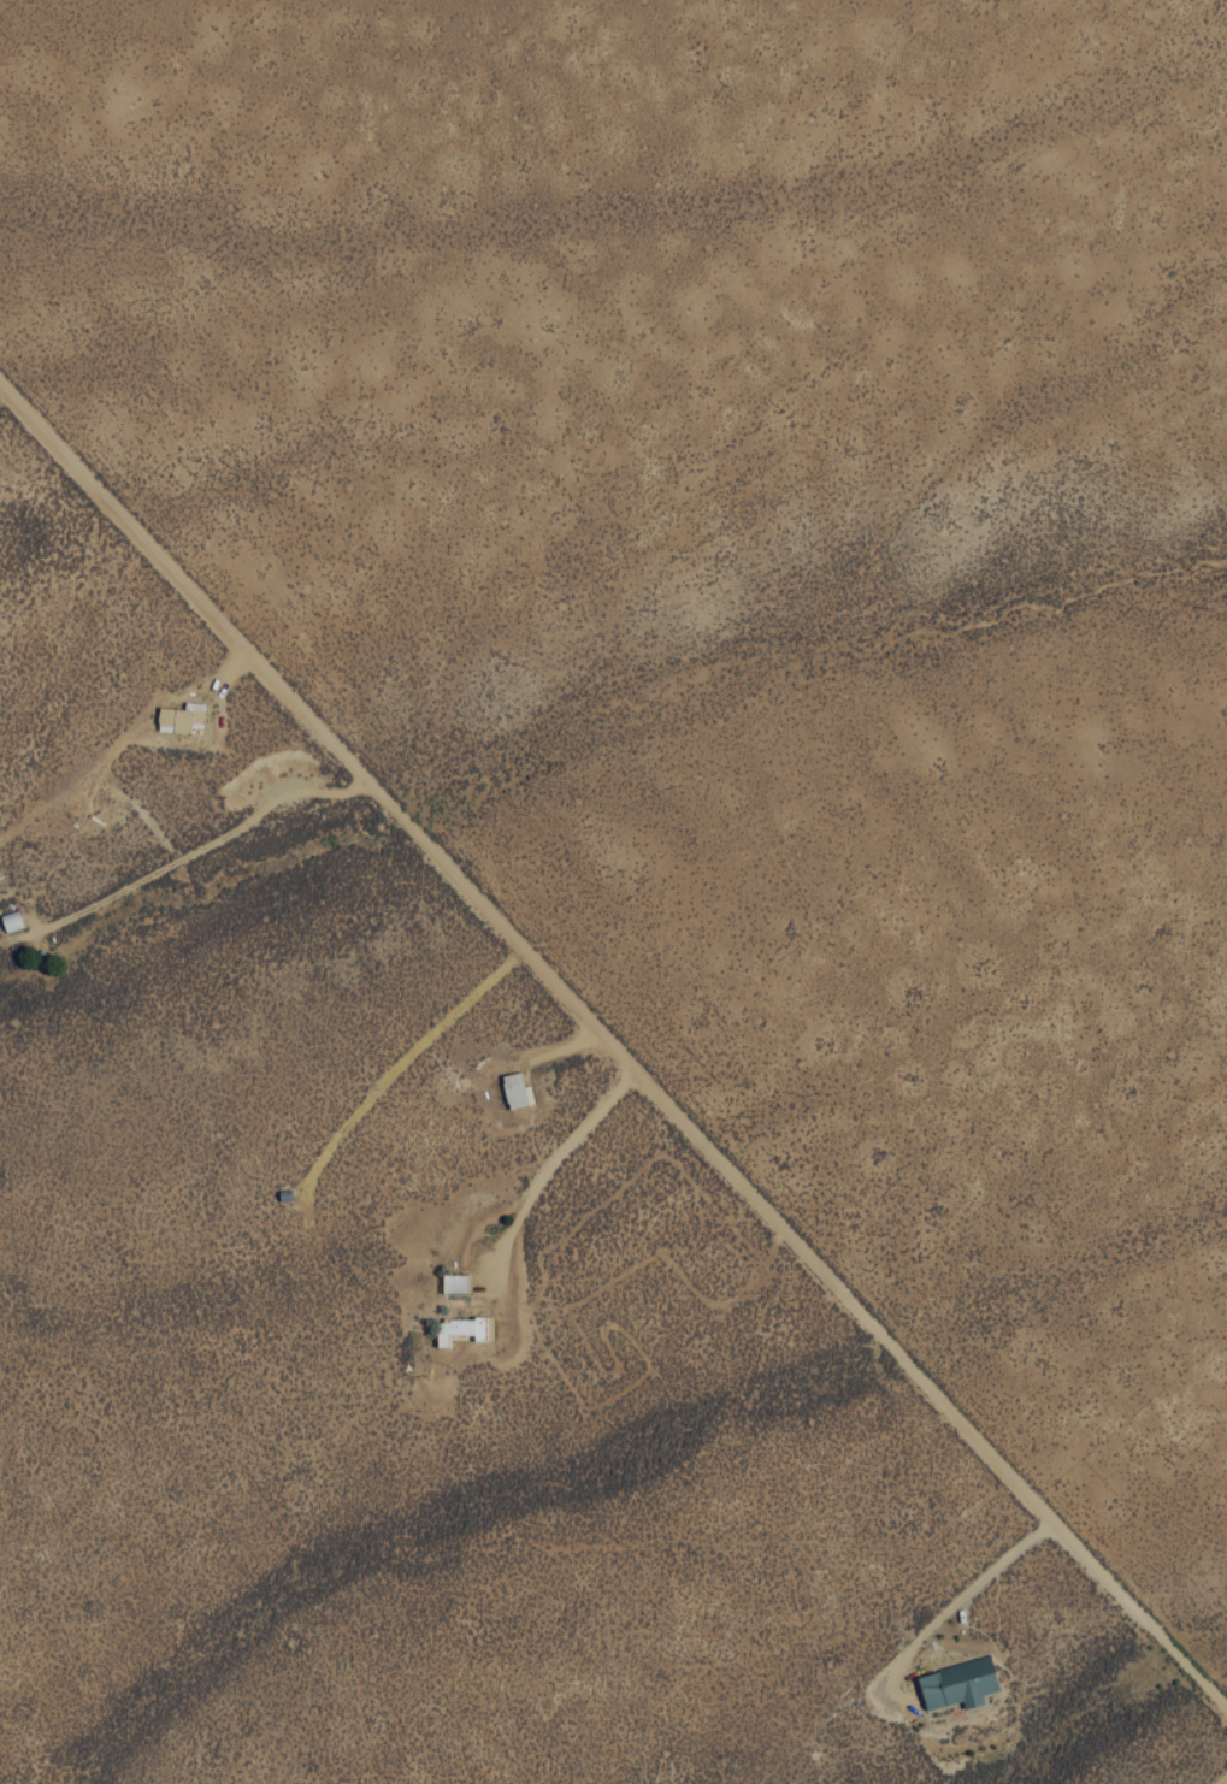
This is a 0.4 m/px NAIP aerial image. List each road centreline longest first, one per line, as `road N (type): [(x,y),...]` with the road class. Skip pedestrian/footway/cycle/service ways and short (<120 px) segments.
road 1 (tertiary): [(0,391),(633,1074)]
road 2 (tertiary): [(1226,1713),(633,1074)]

